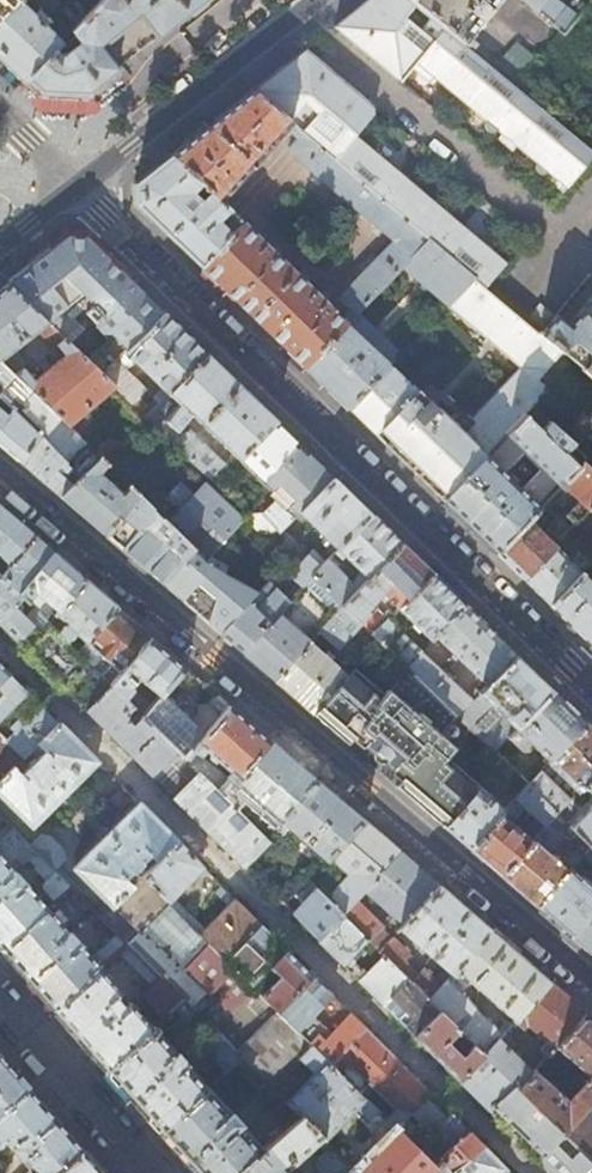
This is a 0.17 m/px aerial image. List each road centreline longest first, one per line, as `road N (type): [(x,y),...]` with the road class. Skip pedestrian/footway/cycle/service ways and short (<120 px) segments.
road 1 (residential): [(0,472),(591,979)]
road 2 (residential): [(530,1172),(0,644)]
road 3 (residential): [(591,686),(76,188)]
road 4 (tertiary): [(76,188),(314,0)]
road 5 (residential): [(153,1172),(0,997)]

